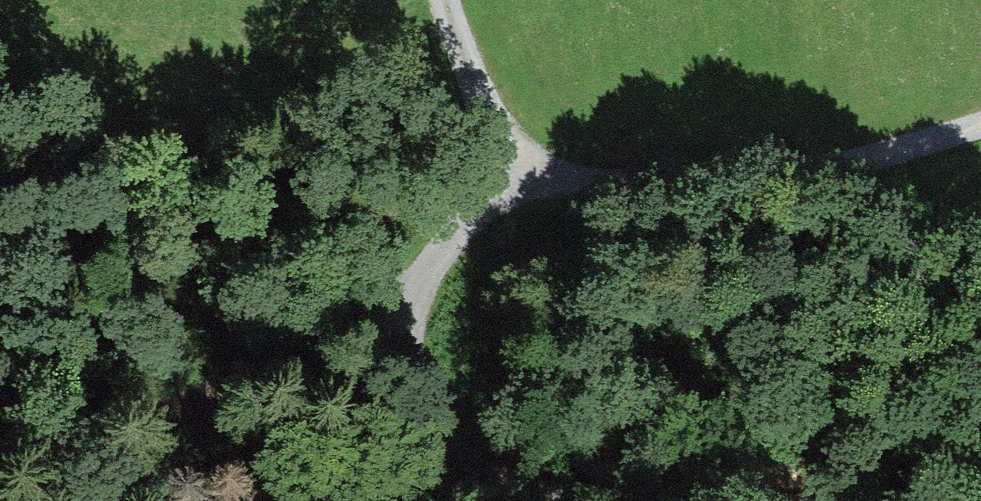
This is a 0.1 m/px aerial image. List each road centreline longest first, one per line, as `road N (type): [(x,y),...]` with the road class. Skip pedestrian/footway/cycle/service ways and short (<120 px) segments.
road 1 (track): [(390,323),(0,479)]
road 2 (residential): [(980,120),(769,179),(610,189)]
road 3 (track): [(610,189),(505,142),(448,0)]
road 4 (track): [(555,500),(467,463),(432,434),(390,323)]
road 5 (track): [(505,142),(390,323)]

